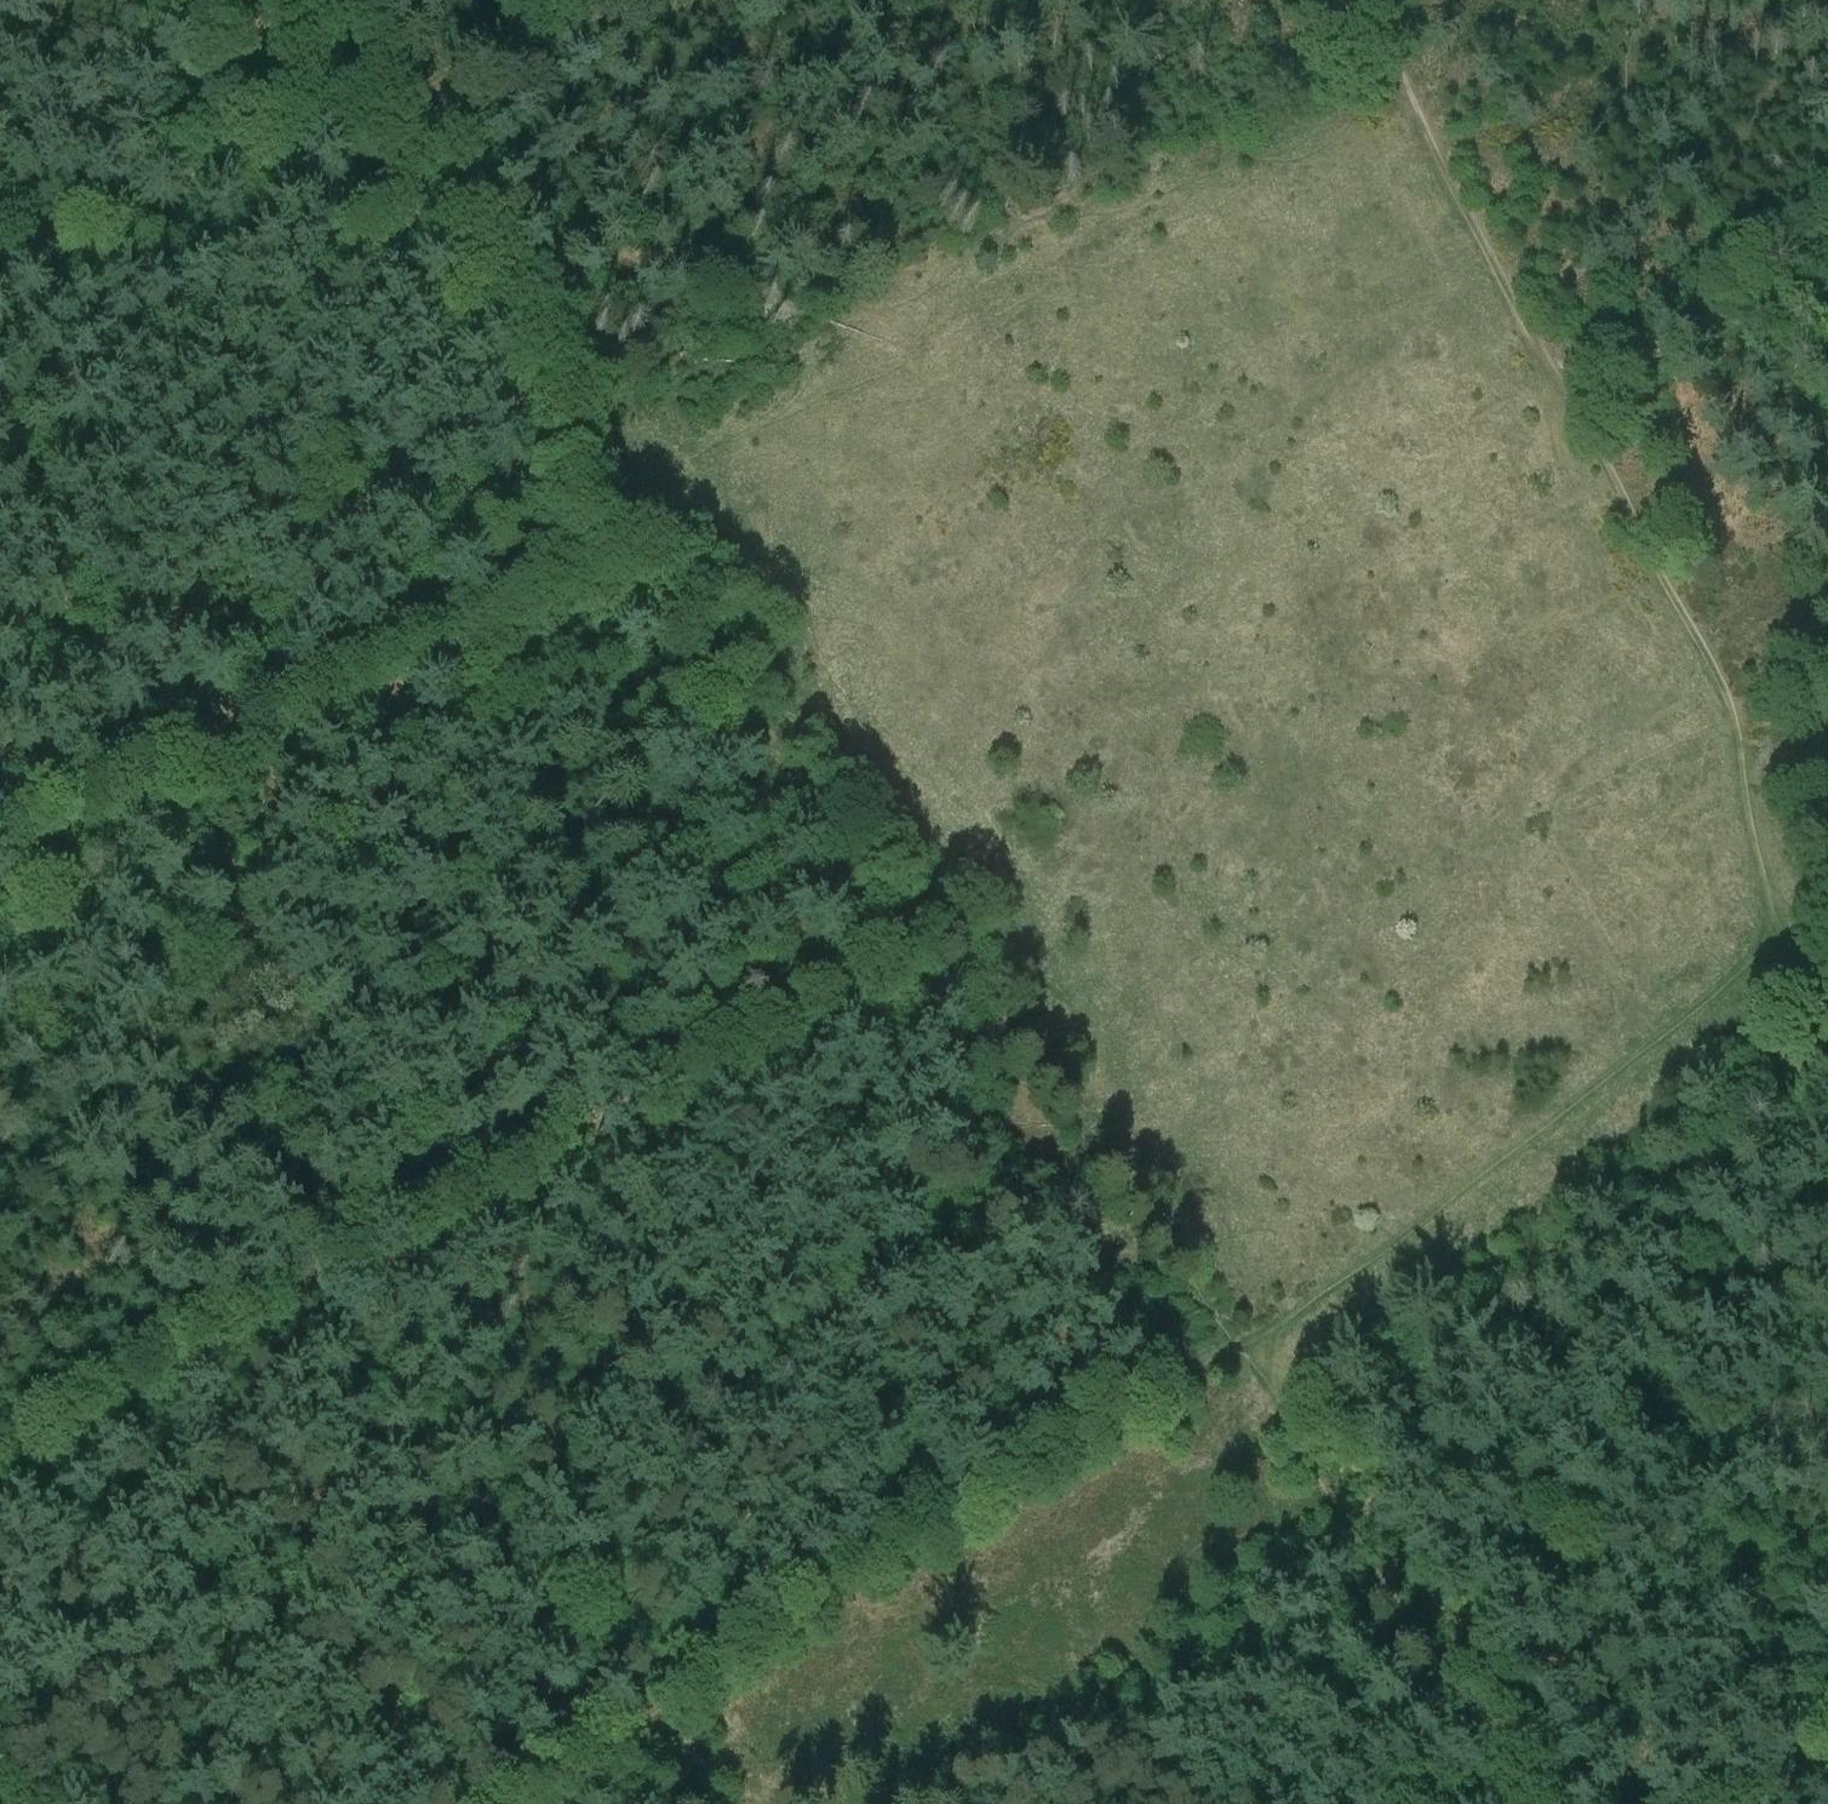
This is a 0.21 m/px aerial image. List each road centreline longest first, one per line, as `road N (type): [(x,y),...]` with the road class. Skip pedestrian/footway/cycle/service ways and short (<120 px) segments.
road 1 (track): [(508,1803),(1225,1360)]
road 2 (track): [(320,136),(0,298)]
road 3 (track): [(633,0),(320,136)]
road 4 (track): [(320,136),(251,0)]

